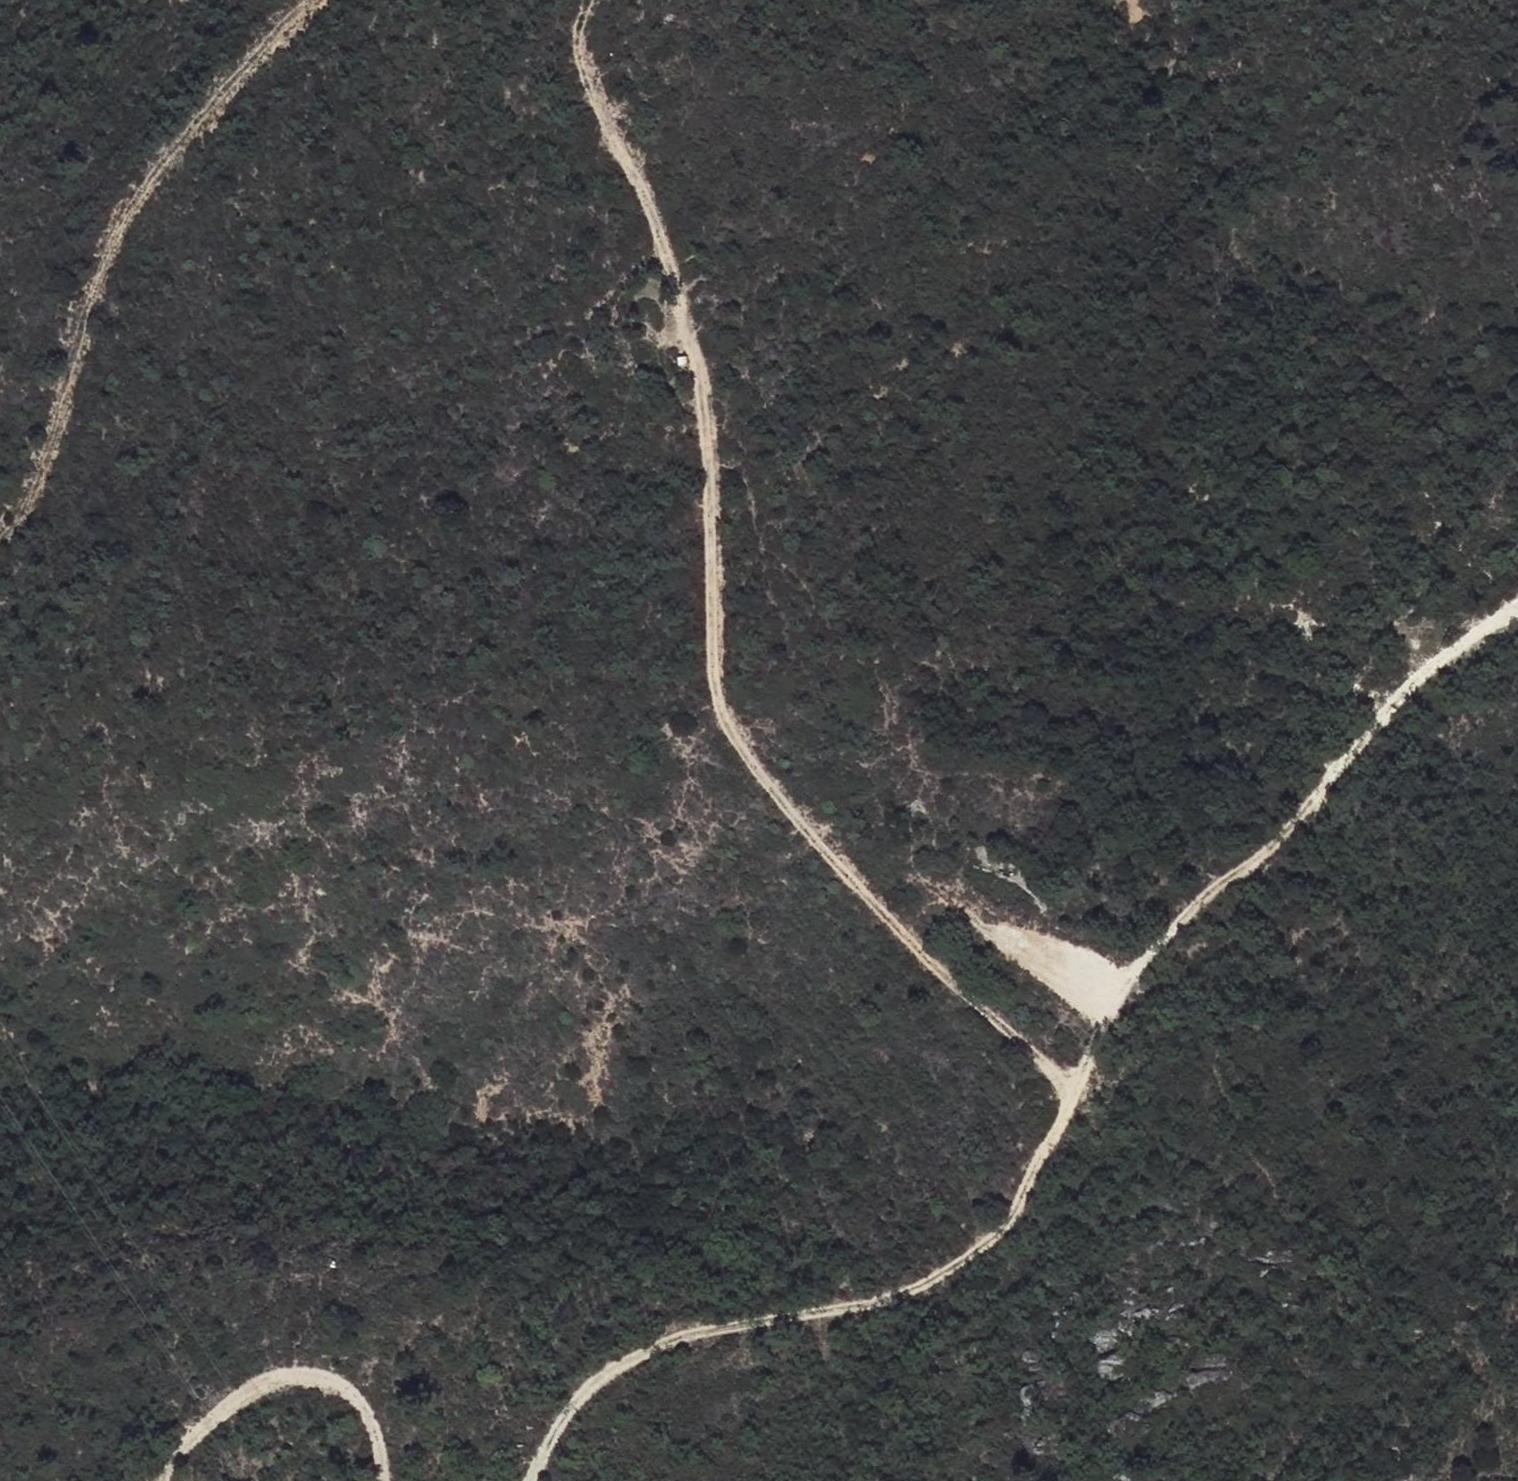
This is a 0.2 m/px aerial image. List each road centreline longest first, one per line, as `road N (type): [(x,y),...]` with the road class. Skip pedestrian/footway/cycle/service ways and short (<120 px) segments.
road 1 (track): [(522,1480),(578,1391),(680,1334),(898,1291),(981,1252),(1141,956),(1291,826),(1418,676),(1517,620)]
road 2 (track): [(1073,1091),(852,873),(727,736),(710,422),(637,173),(585,83),(588,0)]
road 3 (track): [(312,0),(146,177),(105,252),(38,476),(0,535)]
road 4 (track): [(158,1480),(243,1395),(322,1380),(365,1420),(371,1480)]

